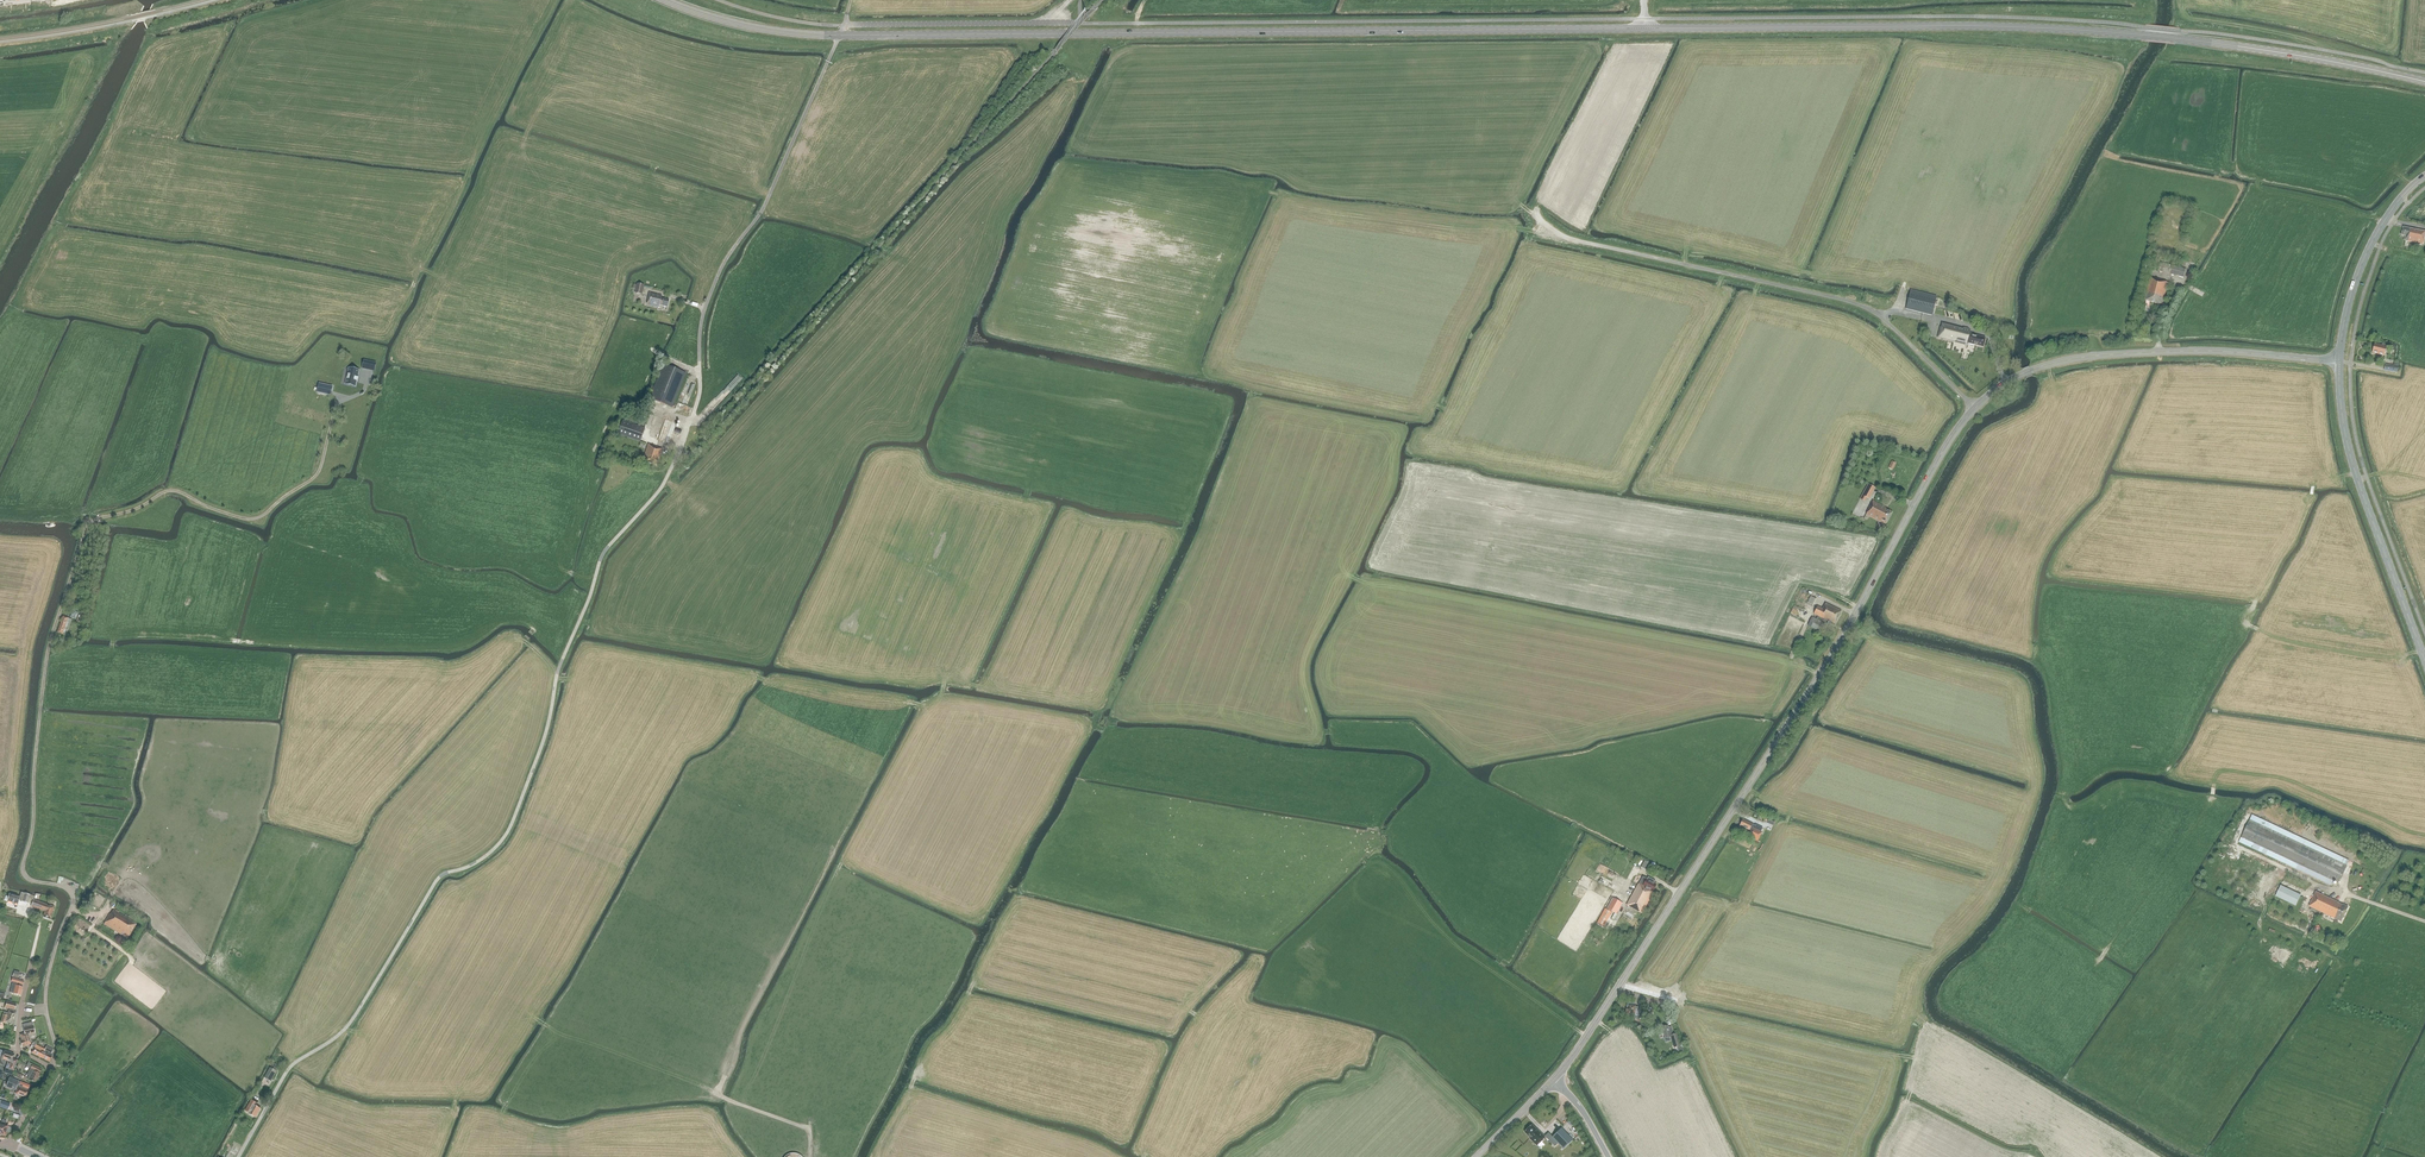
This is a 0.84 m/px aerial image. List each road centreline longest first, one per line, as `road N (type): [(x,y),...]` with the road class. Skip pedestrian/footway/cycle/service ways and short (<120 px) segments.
road 1 (primary): [(666,0),(742,24),(840,35),(2055,28),(2239,46),(2424,81)]
road 2 (secondary): [(1553,1080),(1827,664),(1943,451),(1975,408),(2024,373),(2079,358),(2205,351),(2339,362)]
road 3 (unclassified): [(52,1067),(46,990),(72,896),(27,879),(22,866),(48,649),(87,527),(169,490),(257,519),(317,474),(328,436)]
road 4 (track): [(32,264),(52,264),(62,228),(75,214),(98,224),(437,273),(507,133),(728,199),(745,209),(747,231)]
road 5 (unclassified): [(238,1156),(290,1067),(350,1022),(438,879),(482,859),(508,831),(603,553),(657,493),(679,452)]
road 6 (track): [(1881,317),(1835,298),(1574,240),(1518,204)]
road 7 (tertiary): [(2424,662),(2351,459),(2339,362)]
road 8 (track): [(705,308),(724,262),(763,208),(828,62)]
road 9 (secondary): [(2339,362),(2363,261),(2398,201),(2424,176)]
road 10 (track): [(726,1070),(719,1095),(810,1129),(809,1156)]
road 11 (residential): [(52,1067),(17,1047),(31,960)]

